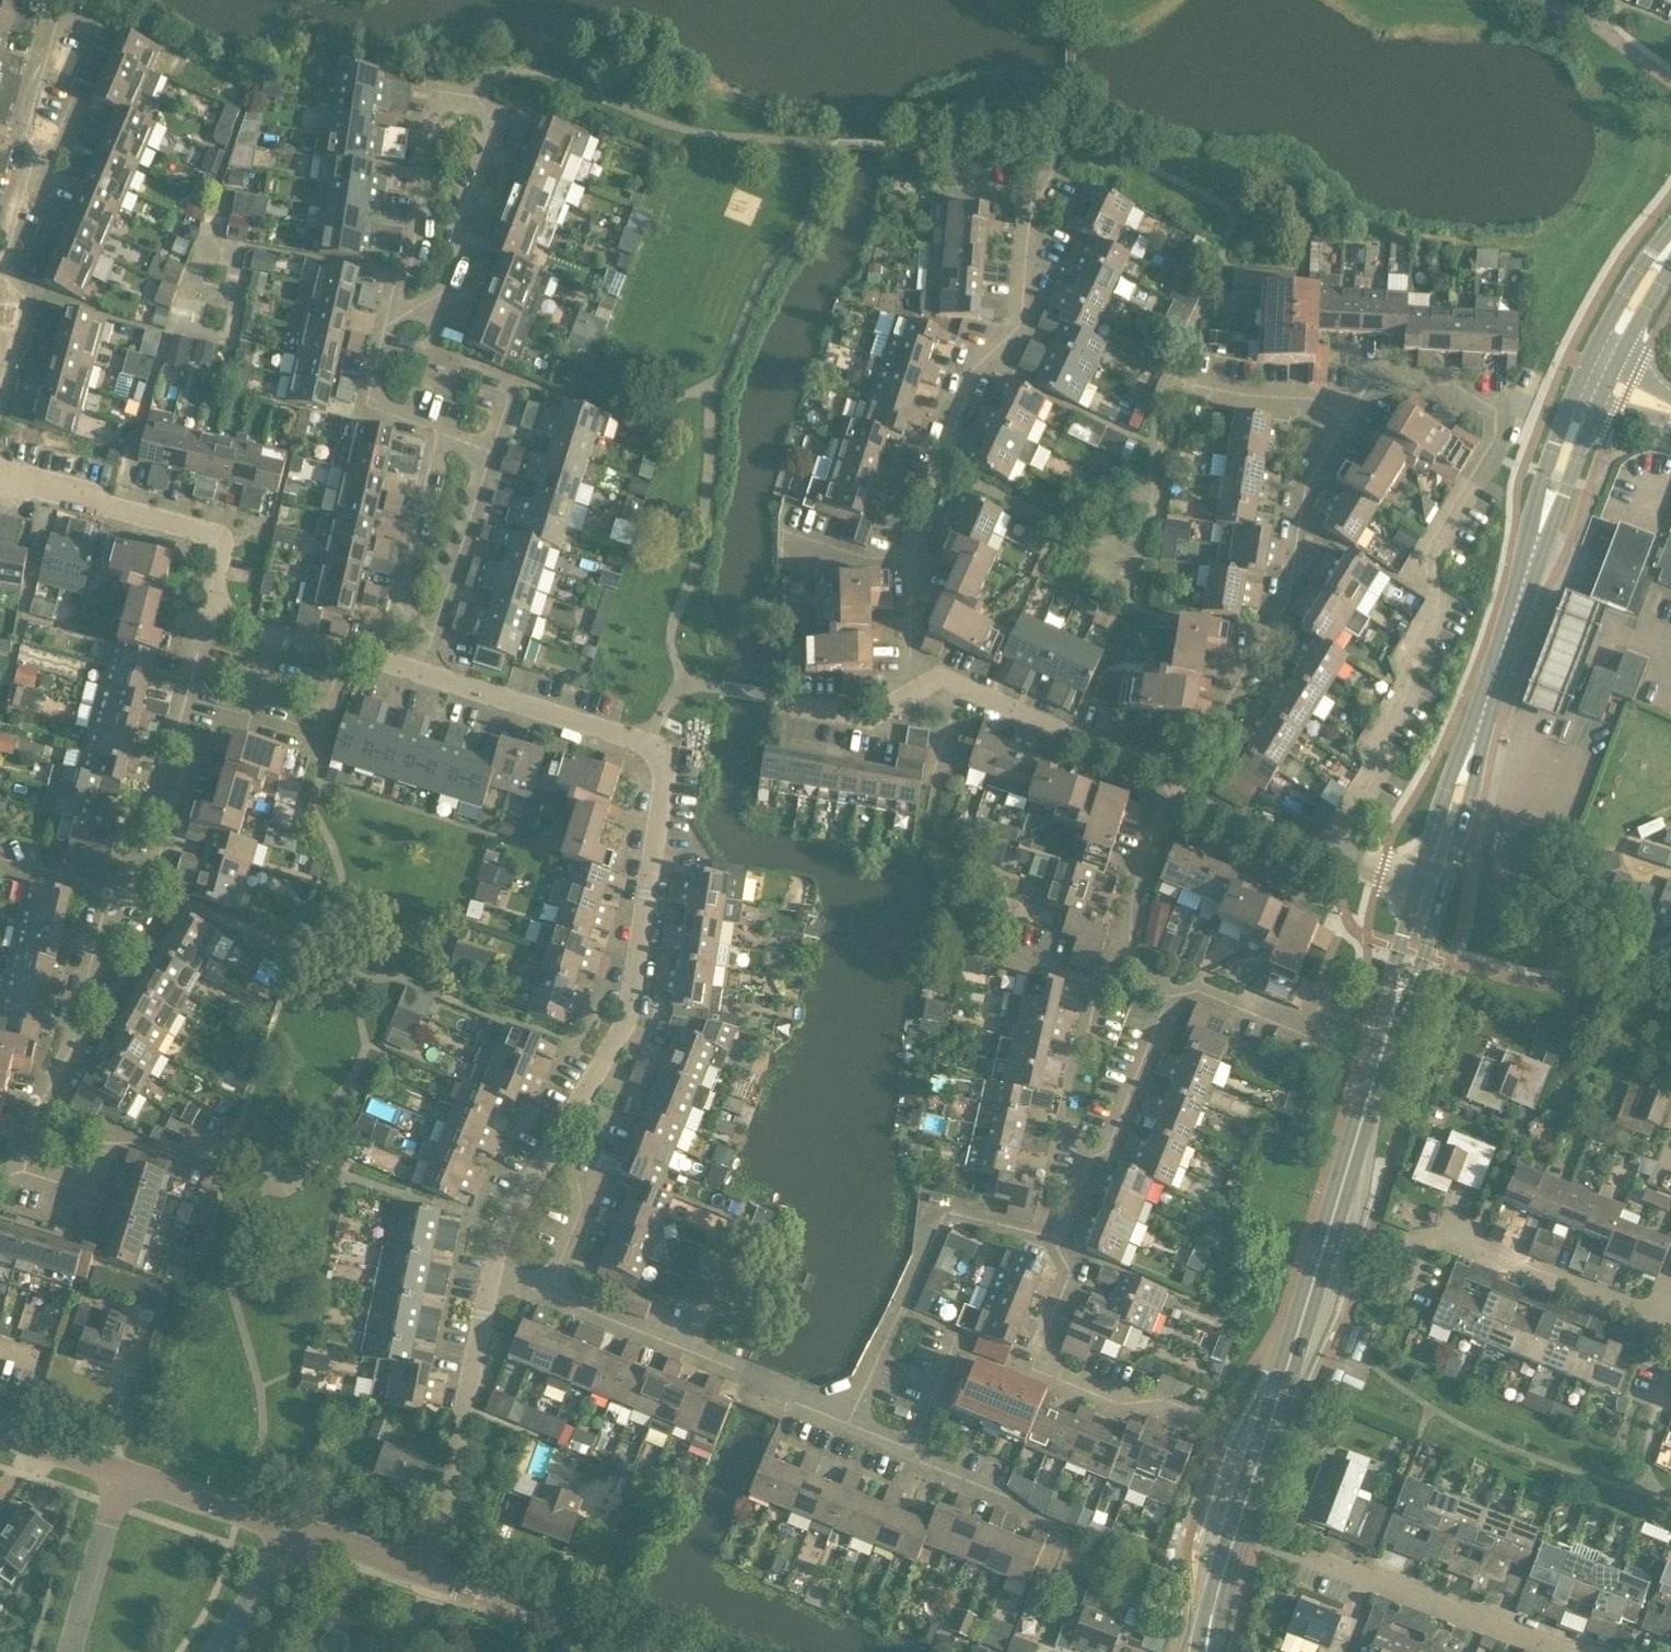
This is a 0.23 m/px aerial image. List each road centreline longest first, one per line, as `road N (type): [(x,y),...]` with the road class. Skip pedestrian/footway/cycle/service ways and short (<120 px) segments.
road 1 (residential): [(499,1271),(519,1203),(632,1007),(667,754),(657,739),(434,672)]
road 2 (tertiary): [(1207,1651),(1214,1599),(1430,885)]
road 3 (residential): [(1333,856),(1372,768),(1375,740),(1438,607),(1426,565),(1496,450),(1497,427),(1422,378),(1333,406)]
road 4 (tertiary): [(1430,885),(1550,492),(1595,376)]
road 5 (residential): [(388,325),(434,96),(490,109),(500,120),(447,304)]
road 6 (residential): [(1333,406),(1175,401),(1119,521),(1104,536),(942,467)]
road 7 (residential): [(1177,792),(1199,782),(1227,697),(1281,607),(1305,481),(1333,406)]
road 8 (residential): [(1218,1445),(1187,1415),(1068,1374),(1047,1354),(1044,1340),(1071,1273),(1056,1250),(1061,1238)]
road 9 (residential): [(855,1400),(808,1396),(552,1290)]
road 10 (residential): [(1663,1314),(1438,1230),(1425,1231),(1392,1293)]
road 11 (residential): [(942,467),(1024,308),(1024,264),(1050,167)]
road 12 (residential): [(855,1400),(950,1214),(1061,1238)]
road 13 (residential): [(216,620),(201,645),(150,869),(105,905)]
road 14 (residential): [(420,1573),(499,1271)]
road 15 (residential): [(0,487),(204,531),(227,547),(216,620)]
road 16 (residential): [(1177,792),(1162,769),(940,676),(919,688)]
road 17 (residential): [(1061,1238),(1093,1158),(1108,1151),(1177,983)]
road 18 (residential): [(0,275),(57,0)]
road 19 (residential): [(1062,1565),(1061,1533),(855,1400)]
road 20 (residential): [(1330,1584),(1365,1574),(1403,1579),(1592,1651)]
road 21 (residential): [(644,1651),(420,1573)]
road 22 (residential): [(919,688),(910,669),(910,559),(942,467)]
road 23 (residential): [(105,905),(45,1125)]
road 24 (residential): [(443,633),(499,472),(493,448),(463,439)]
road 25 (residential): [(434,672),(407,673),(216,620)]
road 26 (residential): [(443,633),(407,609),(448,458),(463,439)]
road 27 (residential): [(302,1531),(118,1471)]
road 28 (residential): [(224,1137),(170,1127),(107,1151),(45,1125)]
road 29 (residential): [(1325,990),(1308,1034),(1177,983)]
road 30 (residential): [(118,1471),(73,1651)]
road 31 (residential): [(1134,955),(1132,896),(1161,806),(1177,792)]
road 32 (residential): [(1333,856),(1266,837),(1177,792)]
road 33 (residential): [(463,439),(389,411),(377,380),(388,325)]
road 34 (residential): [(0,430),(22,298),(0,275)]
road 35 (residential): [(919,688),(866,719),(776,699)]
road 36 (tertiary): [(1595,376),(1670,249)]
road 37 (residential): [(302,1531),(223,1651)]
road 38 (residential): [(420,1573),(302,1531)]
road 39 (residential): [(118,1471),(0,1433)]
road 40 (residential): [(552,1290),(598,1177)]

